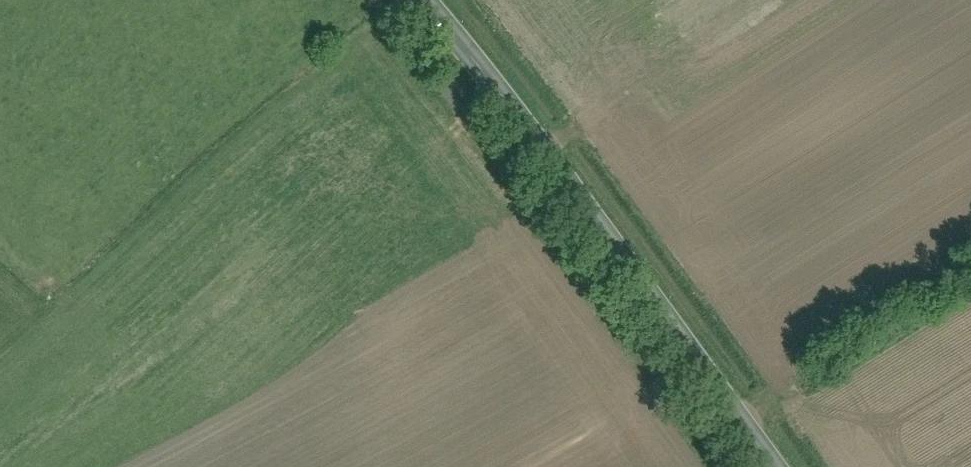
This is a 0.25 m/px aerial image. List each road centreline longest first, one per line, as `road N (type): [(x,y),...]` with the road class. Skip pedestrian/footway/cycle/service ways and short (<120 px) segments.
road 1 (tertiary): [(422,0),(768,466)]

